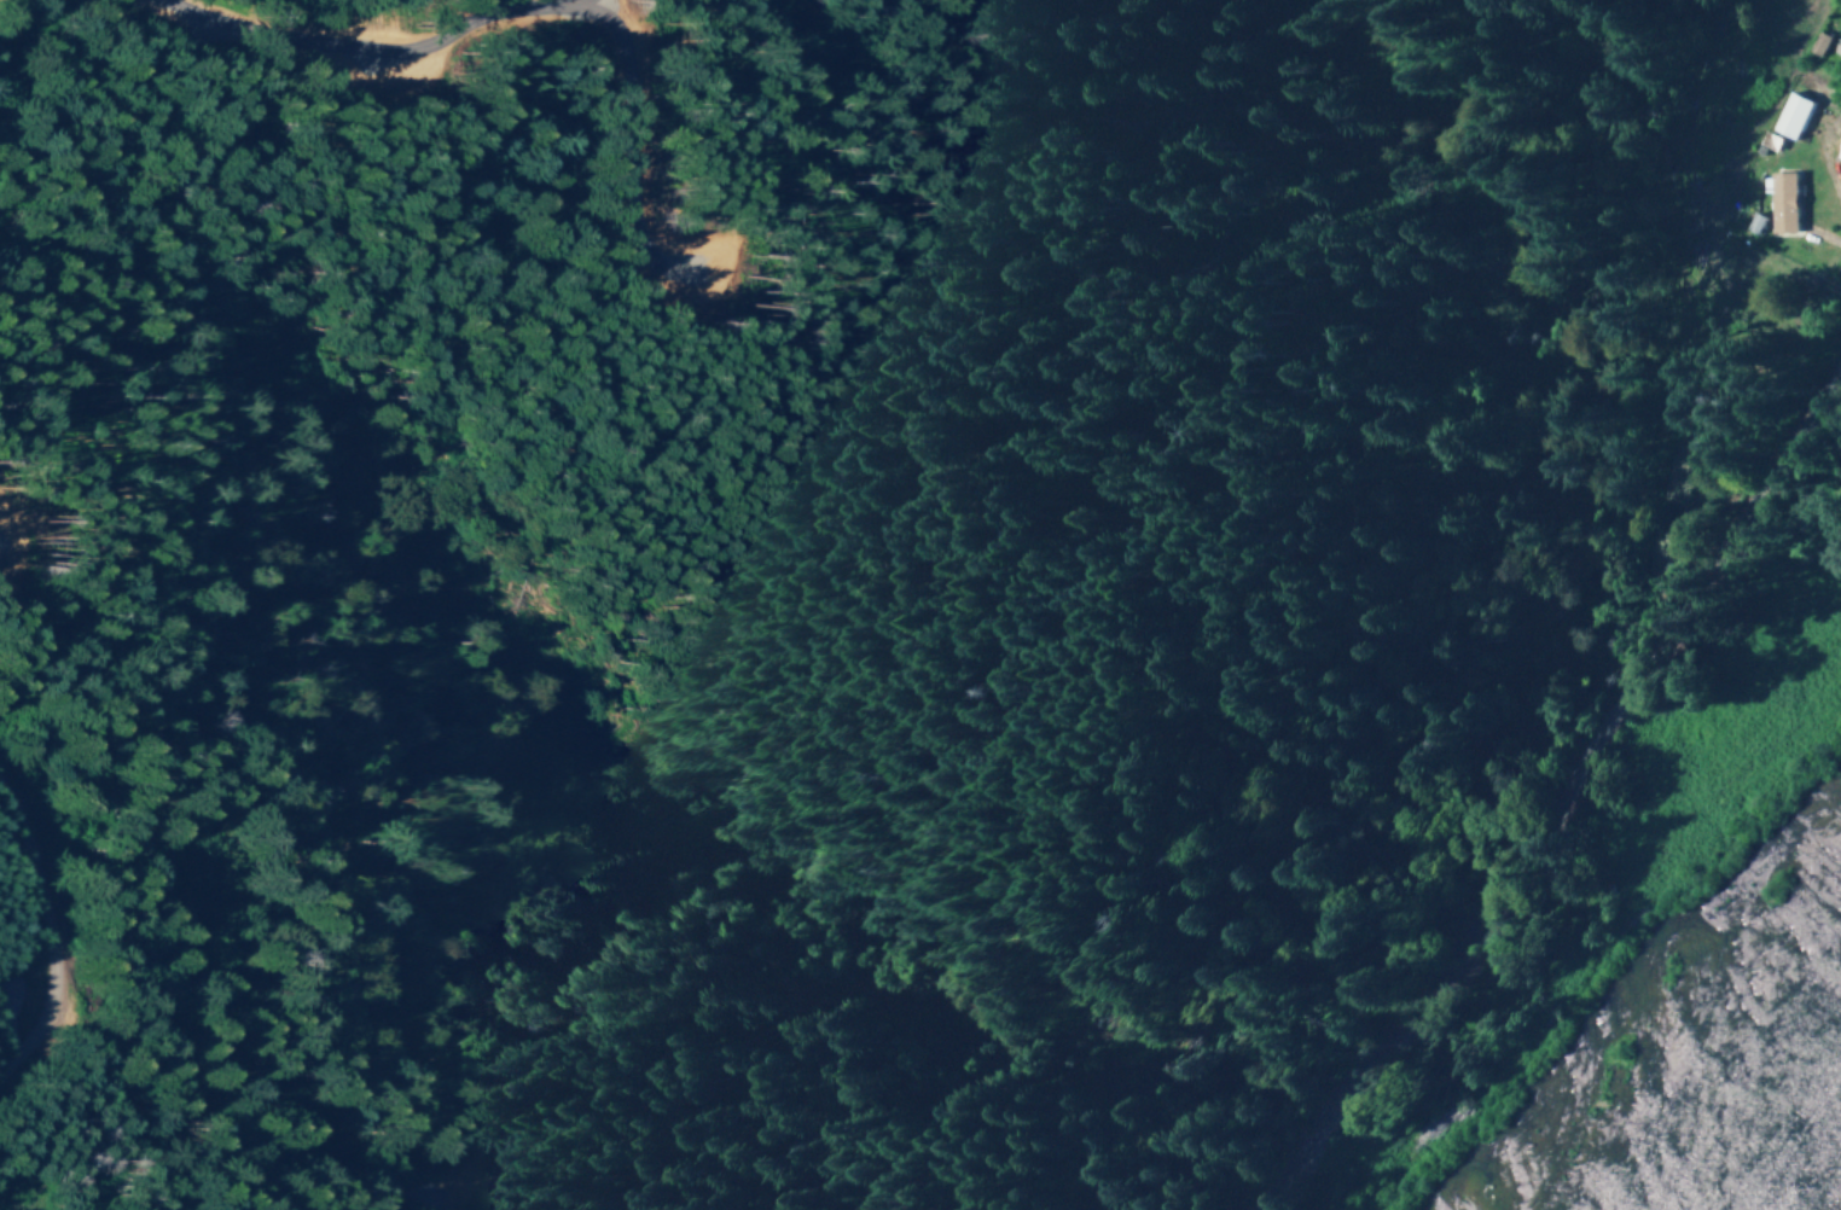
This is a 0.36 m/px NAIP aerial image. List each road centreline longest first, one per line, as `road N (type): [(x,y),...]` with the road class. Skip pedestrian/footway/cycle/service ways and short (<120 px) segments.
road 1 (tertiary): [(1840,377),(1758,518),(1390,1048),(1265,1209)]

